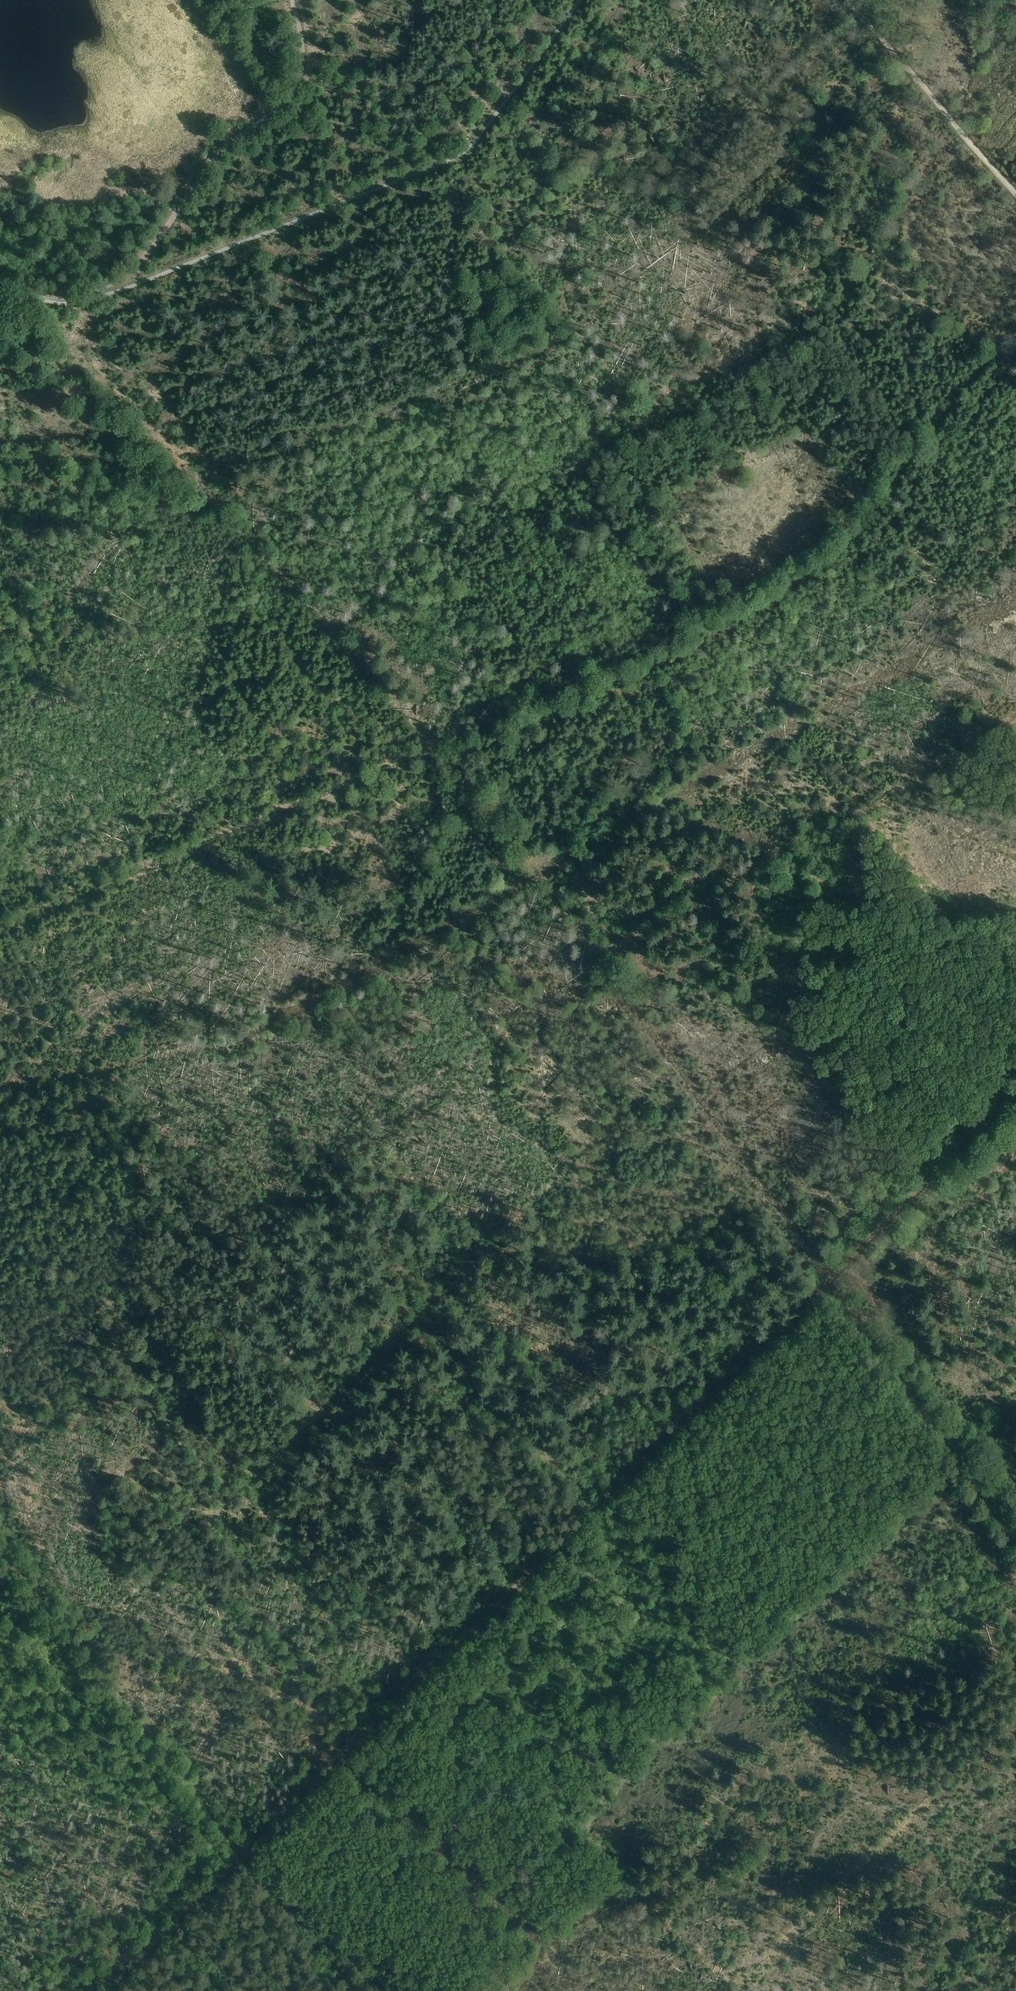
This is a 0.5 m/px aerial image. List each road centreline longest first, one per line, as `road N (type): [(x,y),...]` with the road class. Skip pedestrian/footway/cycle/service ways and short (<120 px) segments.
road 1 (track): [(106,1990),(1015,1094)]
road 2 (track): [(293,0),(302,45),(294,87),(216,153),(139,260),(85,294),(23,289)]
road 3 (track): [(1015,195),(847,0)]
road 4 (track): [(245,1854),(313,1934),(389,1990)]

